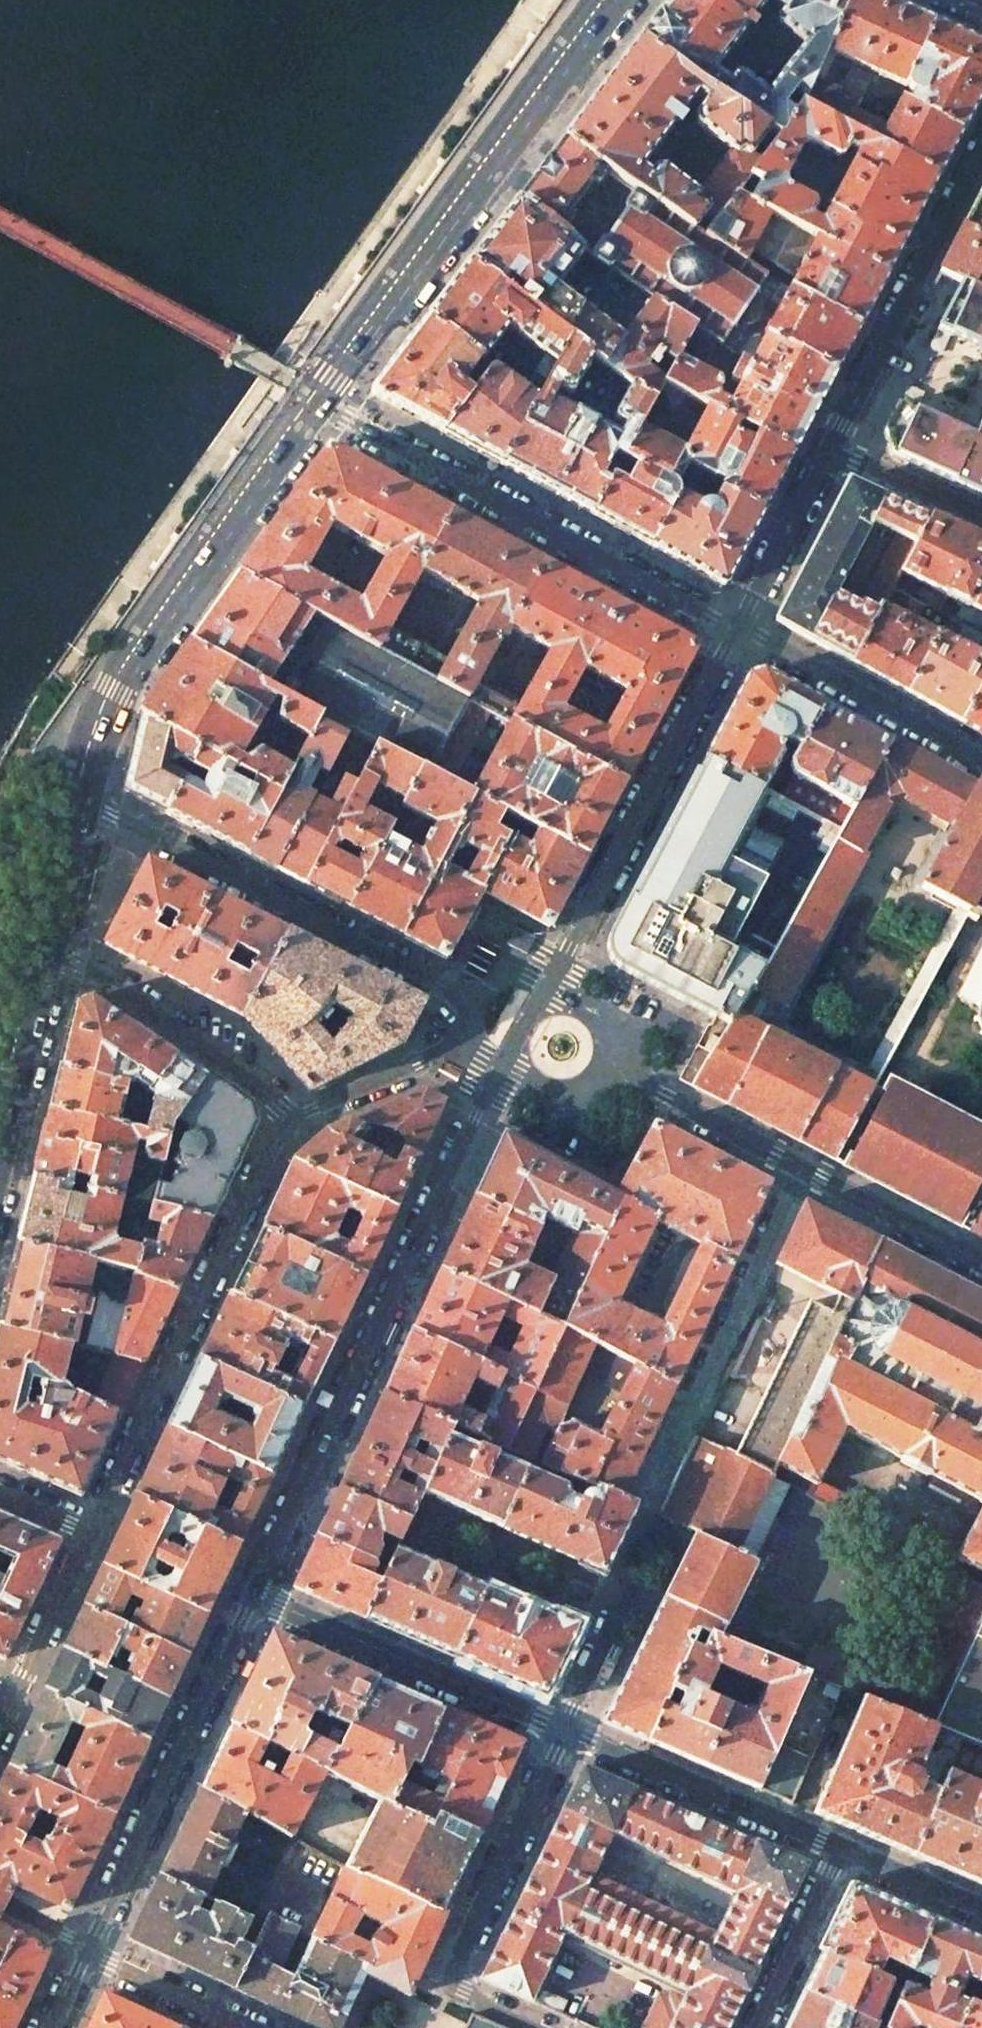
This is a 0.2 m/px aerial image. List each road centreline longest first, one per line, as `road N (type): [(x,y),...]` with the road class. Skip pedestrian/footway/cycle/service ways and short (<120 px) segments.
road 1 (residential): [(254,1597),(498,1070)]
road 2 (primary): [(618,0),(322,403)]
road 3 (residential): [(736,626),(322,403)]
road 4 (primary): [(322,403),(122,696),(88,802)]
road 5 (residential): [(284,1124),(91,1531)]
road 6 (residential): [(88,802),(474,1002)]
road 7 (residential): [(546,985),(736,626)]
road 8 (residential): [(88,1950),(254,1597)]
road 9 (residential): [(545,2027),(452,1979),(564,1730)]
road 10 (residential): [(645,1502),(797,1167)]
road 11 (residential): [(254,1597),(564,1730)]
road 12 (residential): [(829,448),(981,163)]
road 13 (residential): [(564,1730),(841,1849)]
road 14 (residential): [(284,1124),(263,1089),(73,958),(49,952)]
road 15 (residential): [(981,757),(736,626)]
road 16 (residential): [(981,1264),(797,1167)]
road 17 (residential): [(564,1730),(653,1543)]
road 18 (residential): [(736,626),(829,448)]
road 19 (primary): [(49,952),(0,1146)]
road 20 (residential): [(756,2027),(841,1849)]
road 21 (residential): [(462,1039),(284,1124)]
road 22 (residential): [(797,1167),(636,1080)]
road 23 (residential): [(91,1531),(16,1695)]
road 24 (residential): [(243,2027),(88,1950)]
road 25 (residential): [(829,448),(981,518)]
road 26 (residential): [(498,1070),(584,1113),(636,1080)]
road 27 (primary): [(88,802),(49,952)]
road 28 (residential): [(841,1849),(981,1909)]
road 29 (residential): [(636,1080),(621,1024),(546,985)]

